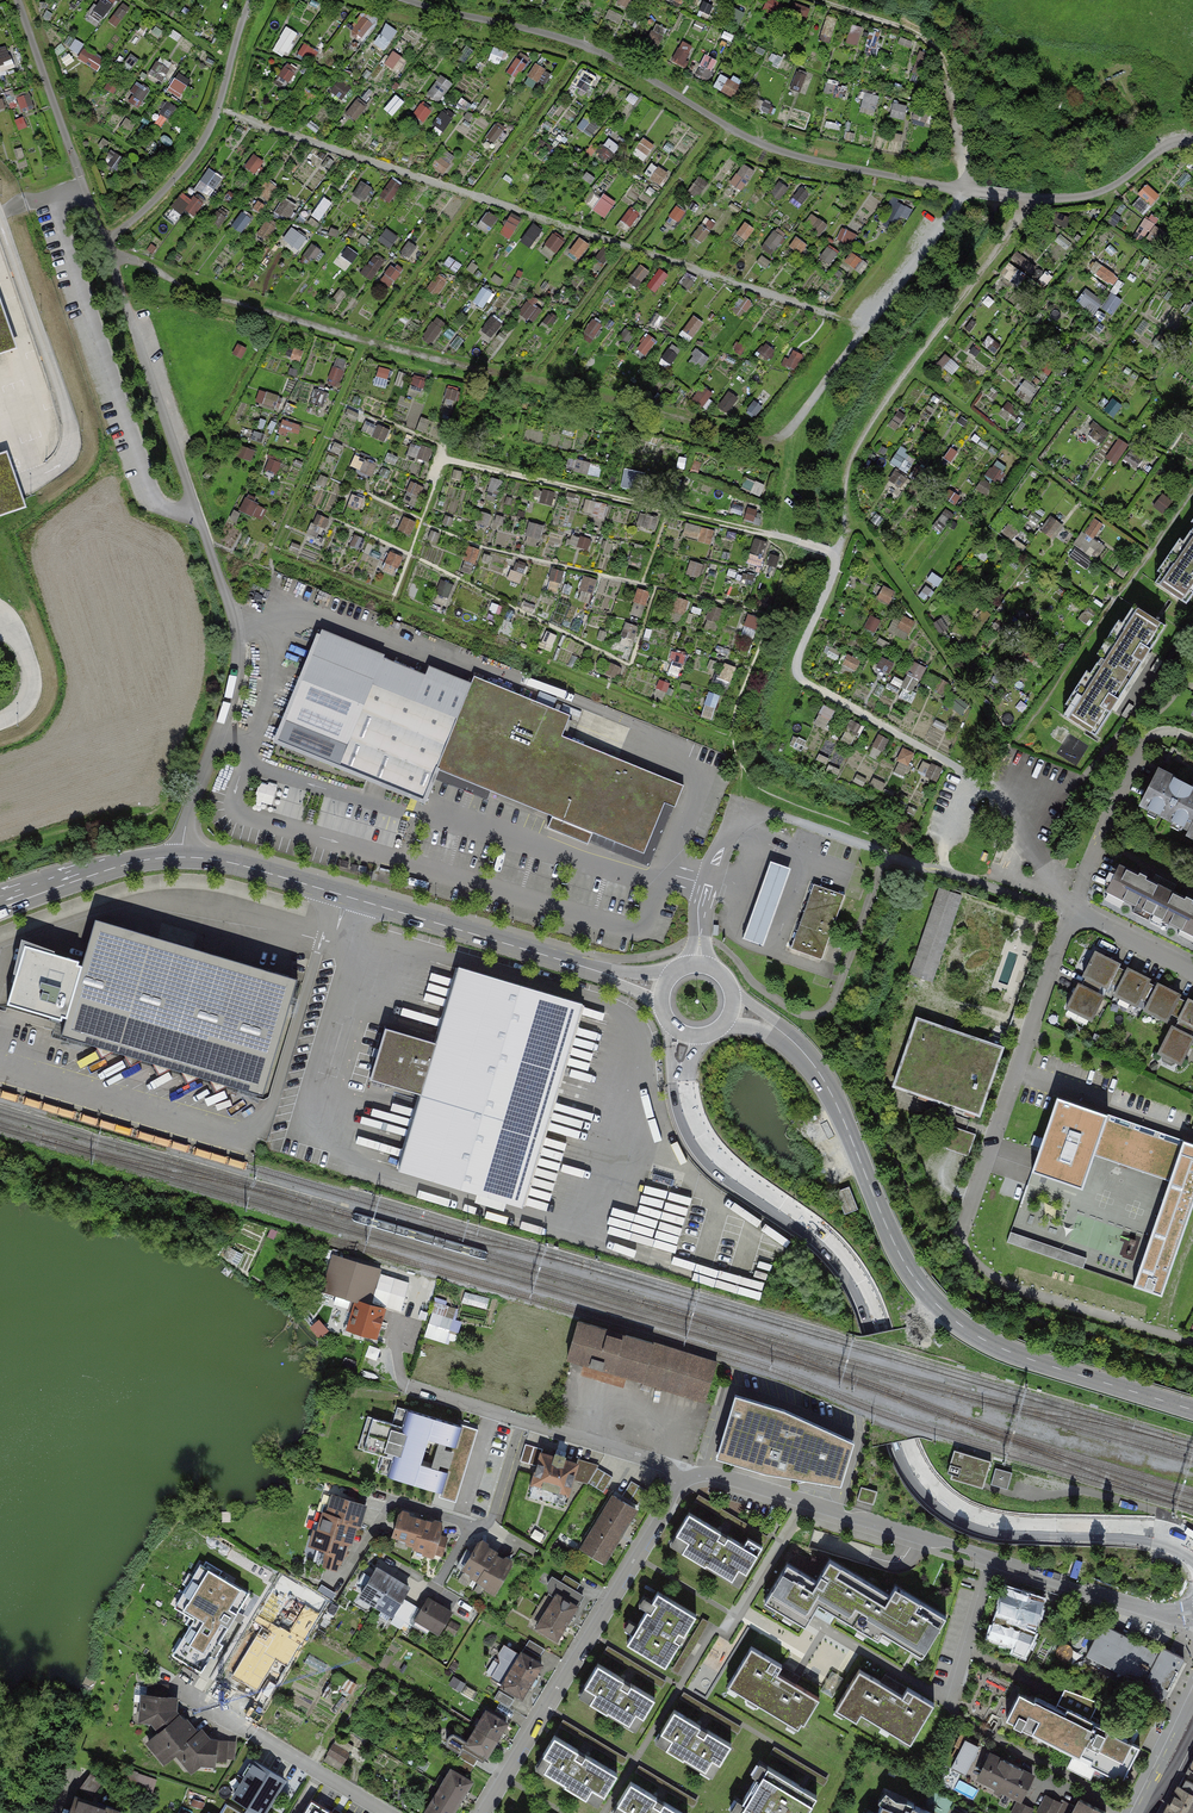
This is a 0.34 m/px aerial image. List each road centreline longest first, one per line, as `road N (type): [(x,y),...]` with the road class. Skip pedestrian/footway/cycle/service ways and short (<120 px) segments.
road 1 (track): [(966,190),(792,427),(773,441),(579,388),(473,369),(181,287),(106,246)]
road 2 (primary): [(689,1034),(680,1088),(693,1135),(729,1175),(818,1234),(855,1275),(877,1330),(902,1445),(930,1492),(950,1510),(995,1526),(1165,1534),(1192,1549)]
road 3 (primary): [(1192,1409),(989,1344),(939,1309),(907,1269),(810,1060),(779,1030),(730,1008)]
road 4 (track): [(411,0),(583,46),(785,153),(966,190)]
road 5 (primary): [(662,987),(215,858),(145,860),(106,871)]
road 6 (residential): [(687,1472),(1148,1609),(1192,1611)]
road 7 (residential): [(1192,973),(1071,913),(960,1224)]
road 8 (track): [(410,431),(444,447),(442,460),(835,552)]
road 9 (residential): [(687,1472),(479,1812)]
road 10 (track): [(106,246),(192,159),(218,109),(253,0)]
road 11 (residential): [(687,1472),(406,1389)]
road 12 (track): [(199,518),(106,246)]
road 13 (track): [(820,0),(917,35),(940,54),(968,156),(966,190)]
road 14 (track): [(106,246),(19,0)]
road 15 (residential): [(381,1812),(182,1691)]
road 16 (track): [(1034,198),(1087,196),(1166,144),(1192,141)]

